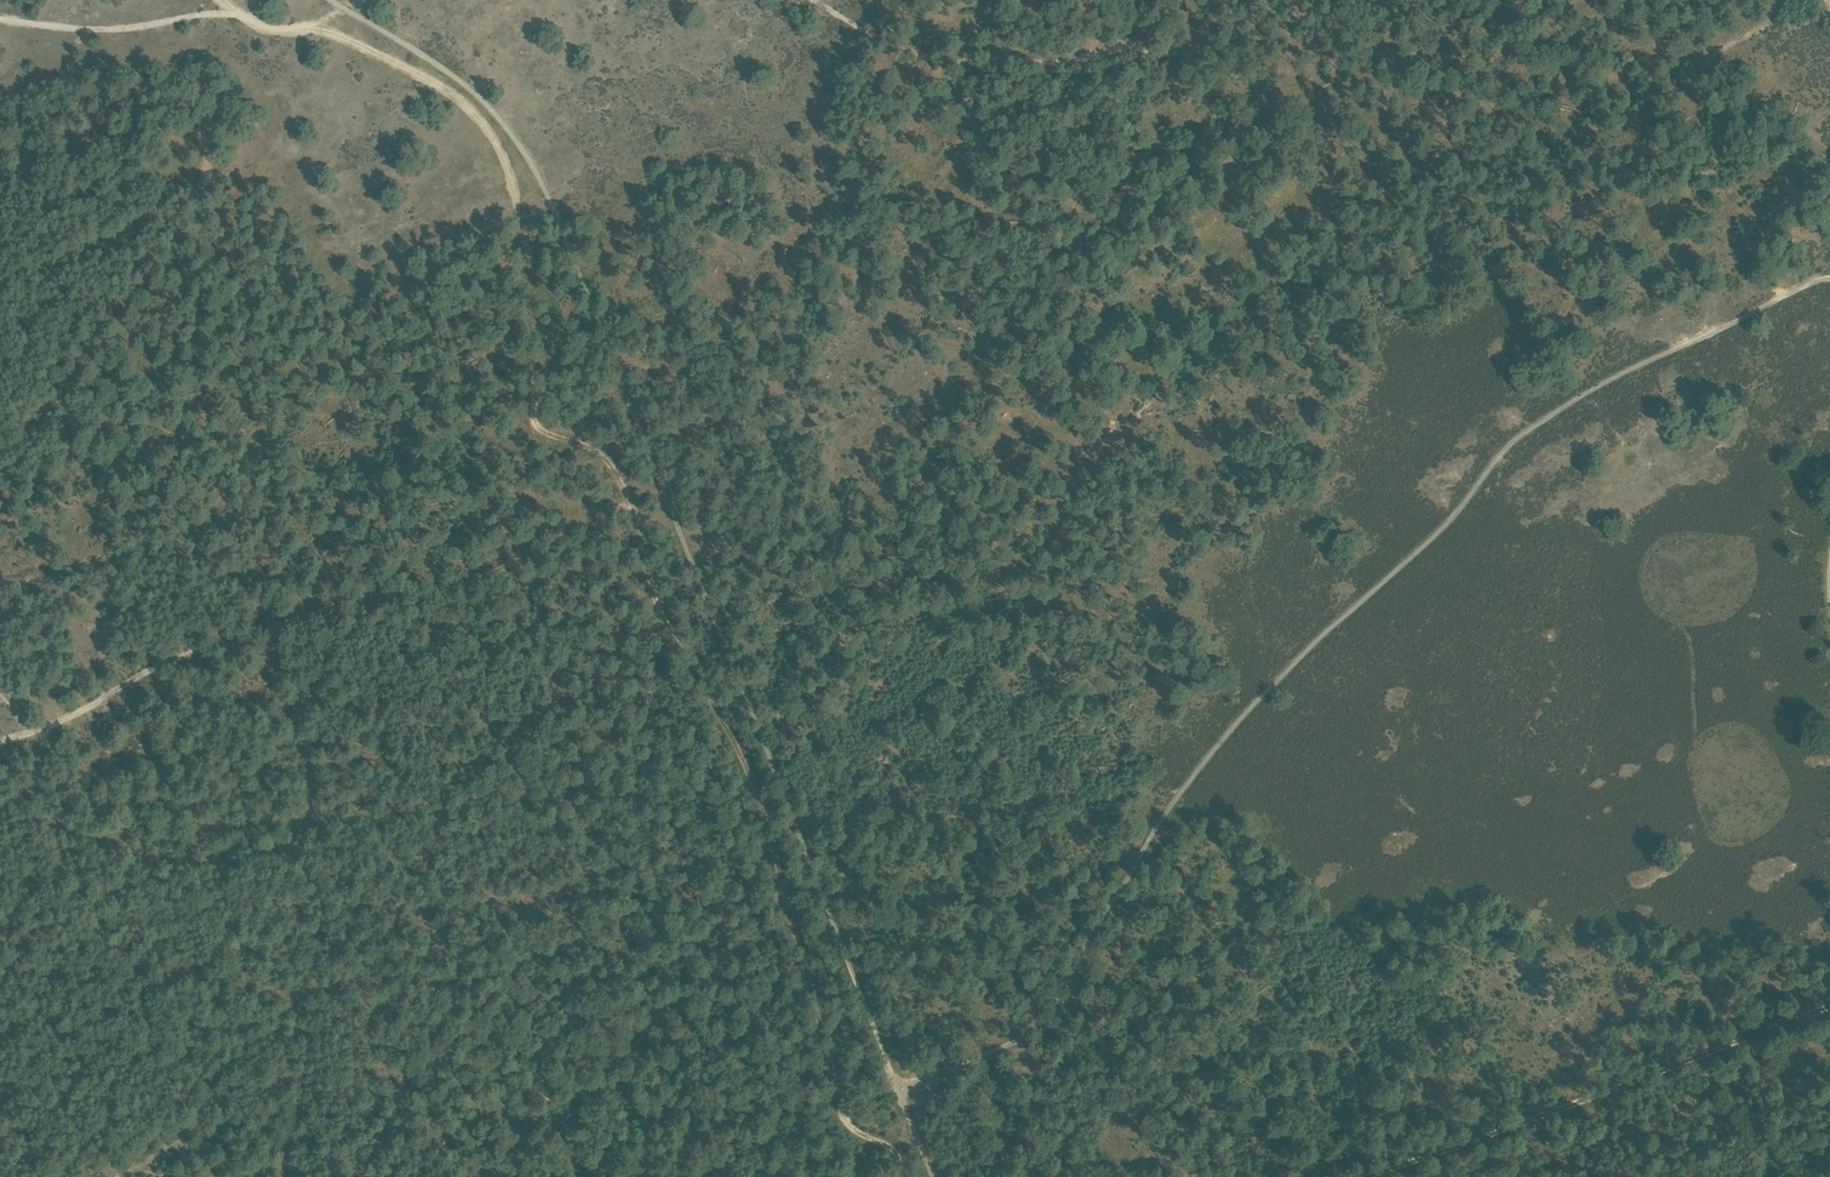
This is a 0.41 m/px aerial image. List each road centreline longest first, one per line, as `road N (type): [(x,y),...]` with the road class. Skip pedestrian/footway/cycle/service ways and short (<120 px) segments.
road 1 (track): [(1356,1176),(1496,1134),(1829,1003)]

